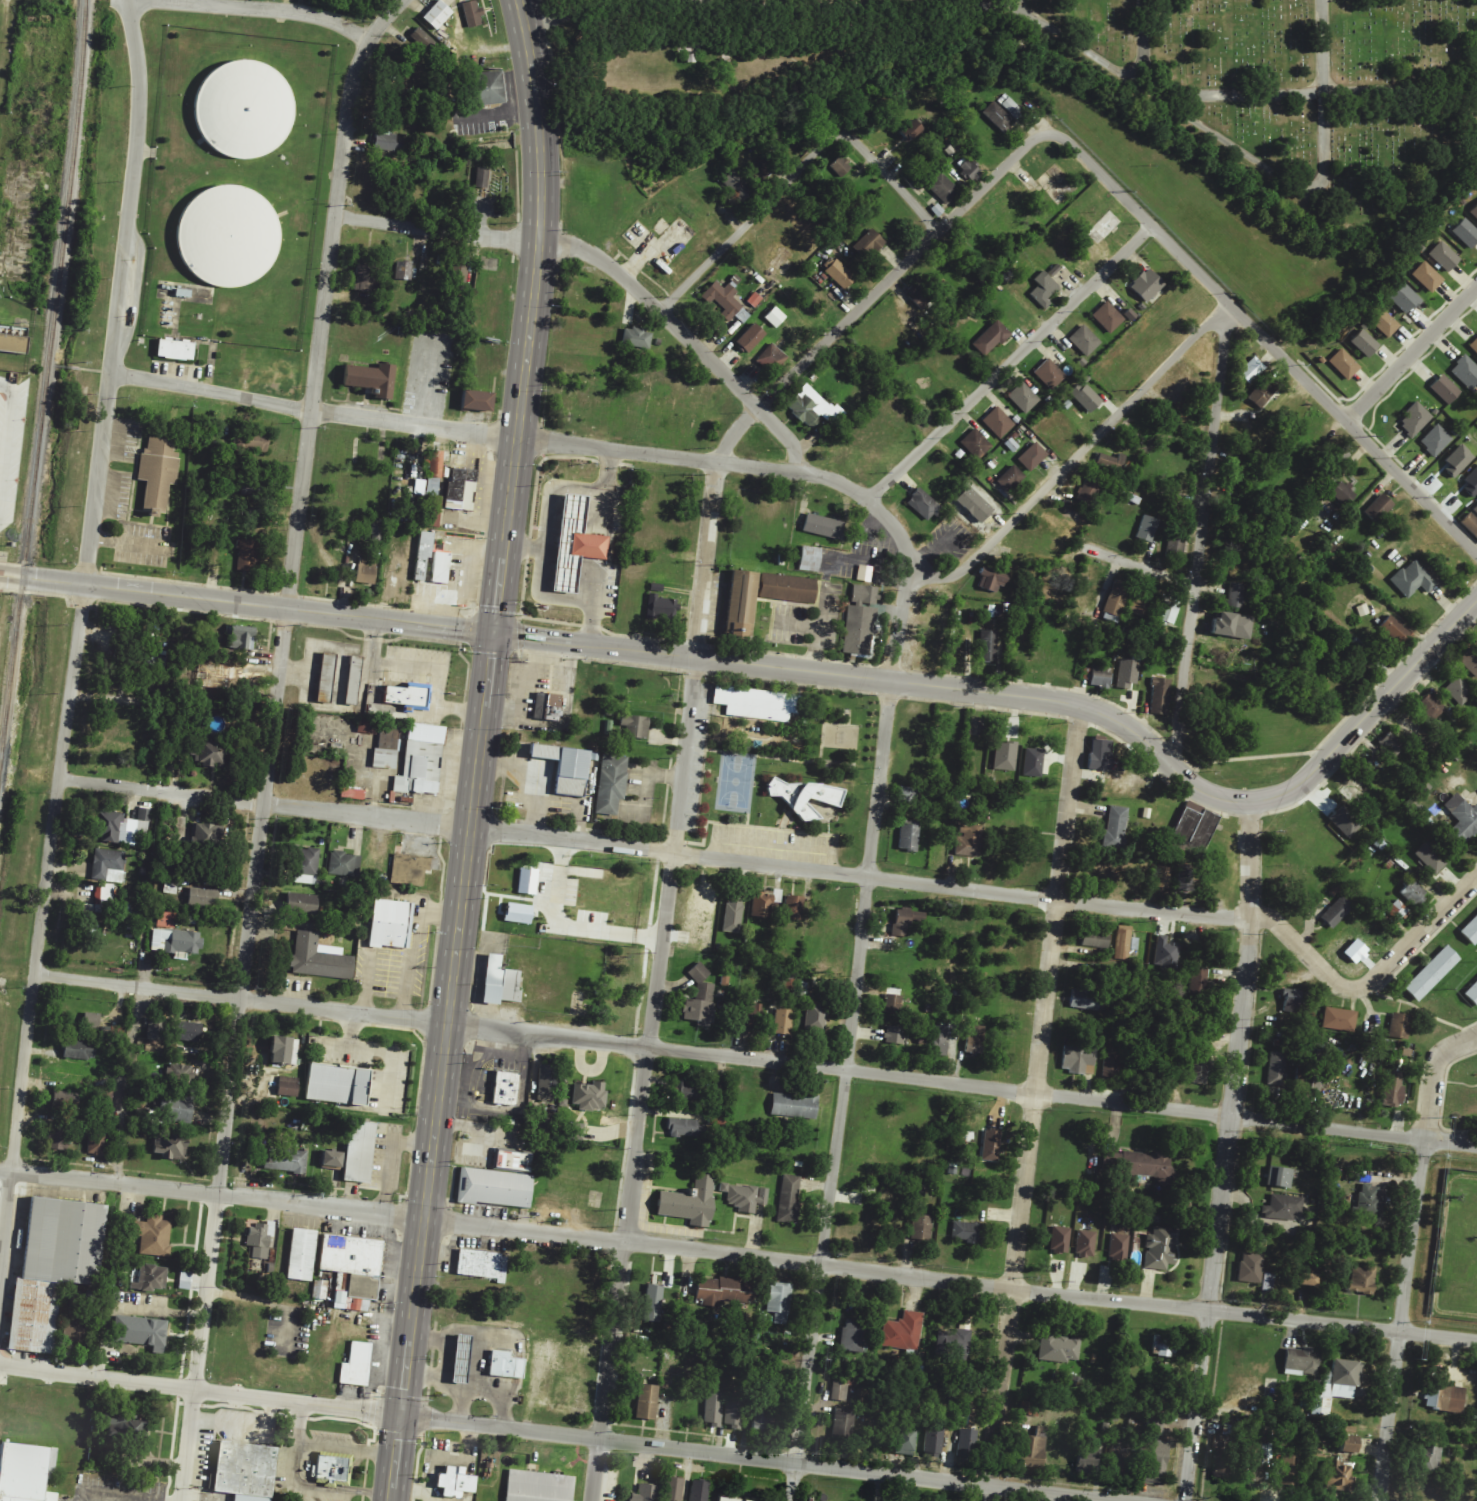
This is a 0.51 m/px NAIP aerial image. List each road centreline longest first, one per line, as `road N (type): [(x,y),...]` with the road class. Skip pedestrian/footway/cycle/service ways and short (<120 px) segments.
road 1 (residential): [(181,1500),(353,68),(365,39),(402,0)]
road 2 (residential): [(0,1170),(1476,1342)]
road 3 (residential): [(33,975),(1476,1145)]
road 4 (residential): [(58,780),(1056,902),(1250,914),(1284,930),(1340,986),(1371,984)]
road 5 (residential): [(0,1268),(137,136),(139,80),(124,0)]
road 6 (residential): [(791,1500),(892,681),(915,564)]
road 7 (tertiary): [(696,659),(1064,703),(1112,721),(1197,791),(1250,802),(1297,788),(1320,770),(1476,604)]
road 8 (primary): [(392,1500),(493,633)]
road 9 (residential): [(591,1500),(696,659)]
road 10 (residential): [(987,1500),(1084,709)]
road 11 (tertiary): [(401,1418),(1109,1500)]
road 12 (residential): [(1185,1500),(1246,973),(1250,802)]
road 13 (residential): [(1049,134),(1071,144),(1476,546)]
road 14 (residential): [(333,216),(598,257),(791,441),(801,472)]
road 15 (tertiary): [(0,577),(493,633)]
road 16 (residential): [(1172,773),(1228,302)]
road 17 (residential): [(719,463),(756,408),(1030,141),(1049,134)]
road 18 (primary): [(516,439),(540,200),(536,118),(512,0)]
road 19 (residential): [(915,564),(939,579),(960,573),(1228,302)]
road 20 (residential): [(109,374),(516,439)]
road 21 (tertiary): [(0,1365),(401,1418)]
road 22 (residential): [(868,500),(1152,223)]
road 23 (residential): [(1379,1500),(1424,1139)]
road 24 (residential): [(660,310),(827,138),(839,135)]
road 25 (residential): [(719,463),(829,478),(868,500),(915,564)]
road 26 (residential): [(139,0),(299,12),(365,39)]
road 27 (tertiary): [(493,633),(696,659)]
road 28 (residential): [(516,439),(719,463)]
road 29 (residential): [(696,659),(719,463)]
road 30 (primary): [(493,633),(516,439)]
road 31 (residential): [(1476,287),(1345,423)]
road 32 (residential): [(1371,984),(1476,877)]
road 33 (residential): [(839,135),(859,145),(938,232)]
road 34 (residential): [(1424,1139),(1436,1057),(1476,1036)]

